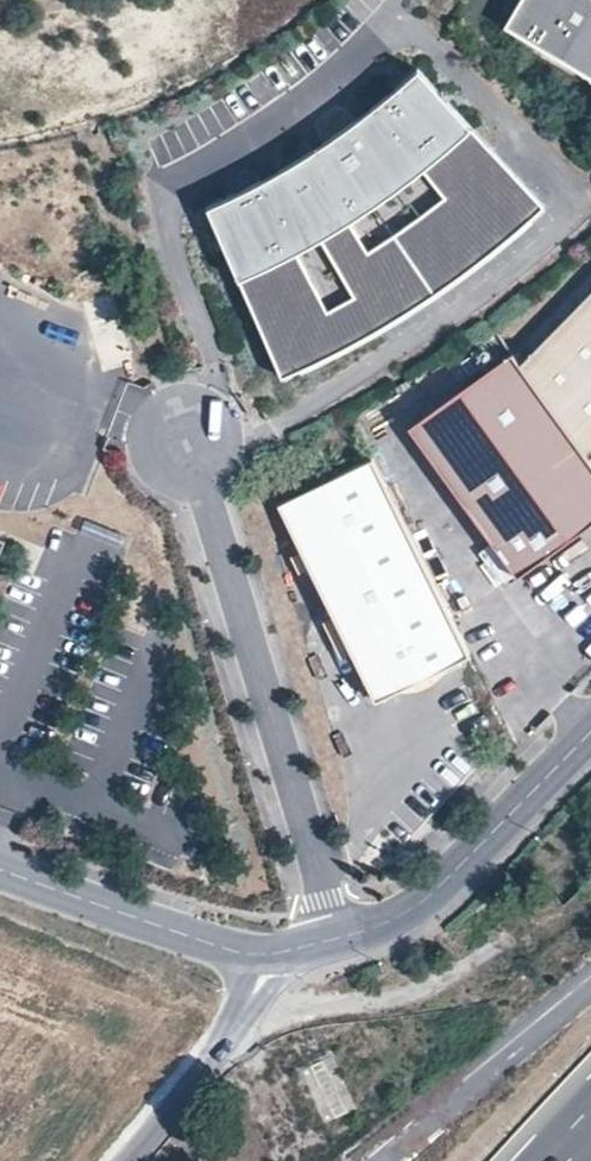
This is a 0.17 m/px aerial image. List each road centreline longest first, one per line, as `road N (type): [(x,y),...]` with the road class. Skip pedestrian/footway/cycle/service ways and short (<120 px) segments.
road 1 (residential): [(338,943),(189,439)]
road 2 (residential): [(338,943),(431,898),(590,742)]
road 3 (residential): [(0,873),(203,940),(271,953)]
road 4 (unclassified): [(271,953),(264,978),(194,1085),(131,1160)]

